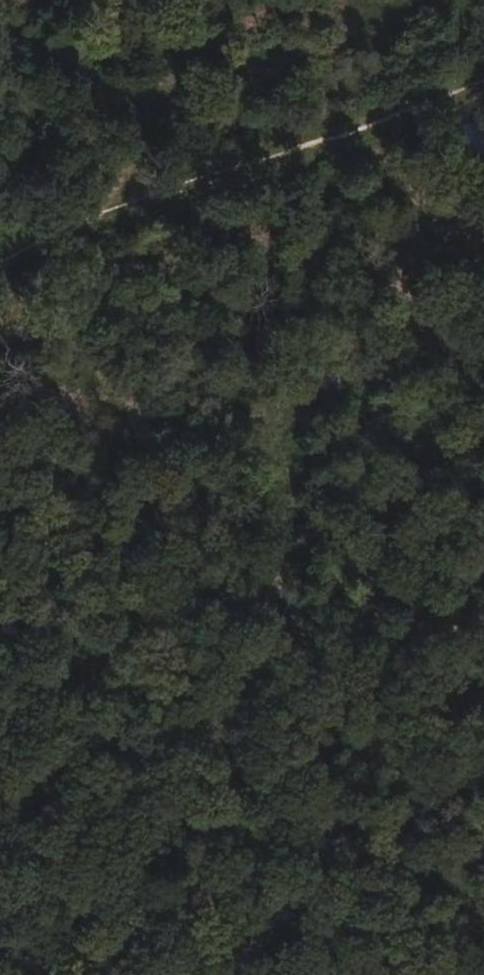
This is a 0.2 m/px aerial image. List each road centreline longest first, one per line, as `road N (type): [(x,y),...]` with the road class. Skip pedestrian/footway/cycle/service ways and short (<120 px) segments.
road 1 (track): [(0,244),(483,74)]

